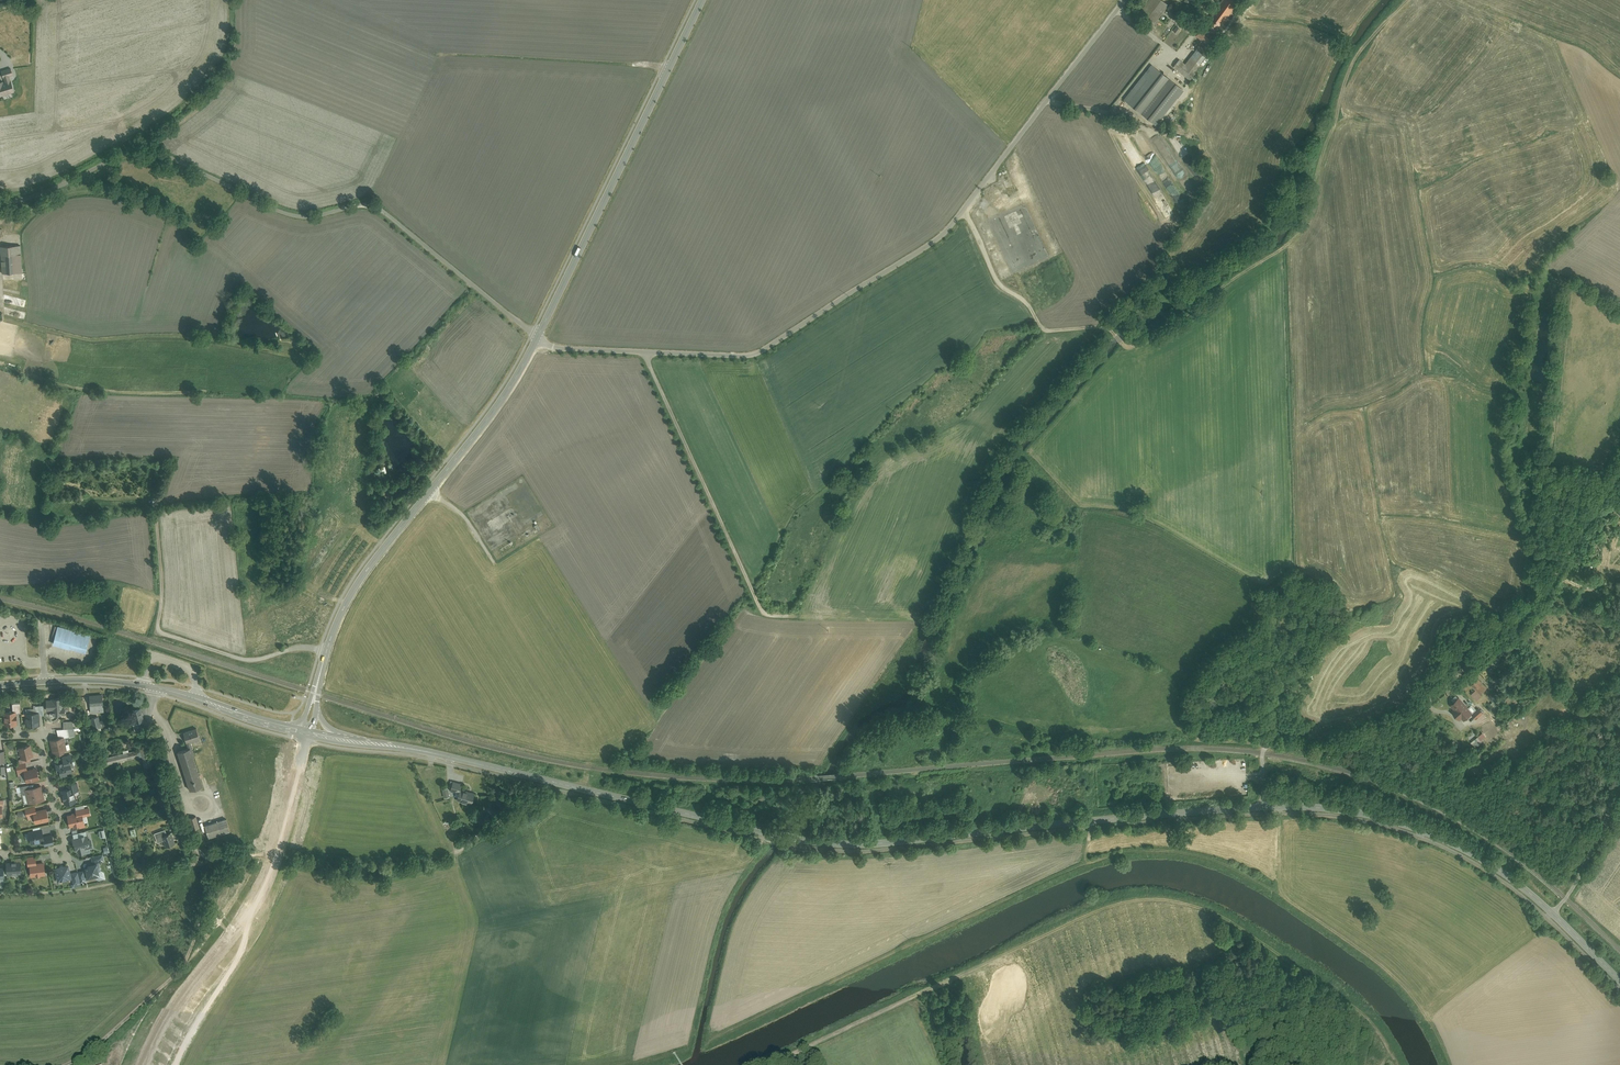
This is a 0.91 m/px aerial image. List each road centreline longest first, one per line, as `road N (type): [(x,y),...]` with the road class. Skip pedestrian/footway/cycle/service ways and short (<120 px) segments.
road 1 (secondary): [(1619,980),(1523,886),(1468,852),(1351,811),(1264,807),(852,844),(796,839),(405,748)]
road 2 (tertiary): [(316,695),(353,591),(524,364),(702,0)]
road 3 (track): [(757,1064),(1039,933),(1157,897),(1243,925),(1346,998),(1377,1031)]
road 4 (track): [(1268,744),(1362,762),(1532,607),(1619,469)]
road 5 (unclassified): [(307,734),(257,900),(168,1011),(142,1064)]
road 6 (track): [(1409,0),(1348,74),(1305,221),(1282,249),(1214,293)]
road 7 (track): [(978,191),(1047,331),(1101,327),(1131,348),(1214,293)]
road 8 (track): [(645,352),(759,605),(786,616)]
road 9 (track): [(68,1064),(164,986),(191,951),(215,874),(208,859)]
road 10 (track): [(1268,744),(1263,685),(1326,633),(1333,617),(1302,596),(1276,596),(1263,632)]
road 11 (residential): [(1126,0),(978,191)]
road 12 (track): [(144,149),(209,96),(226,70),(236,0)]
road 13 (track): [(159,632),(246,661),(293,649),(326,653)]
road 14 (residential): [(0,736),(41,739),(60,852)]
road 15 (secondary): [(155,688),(80,681),(0,685)]
road 16 (track): [(1554,913),(1619,792)]
road 17 (track): [(159,632),(154,503)]

